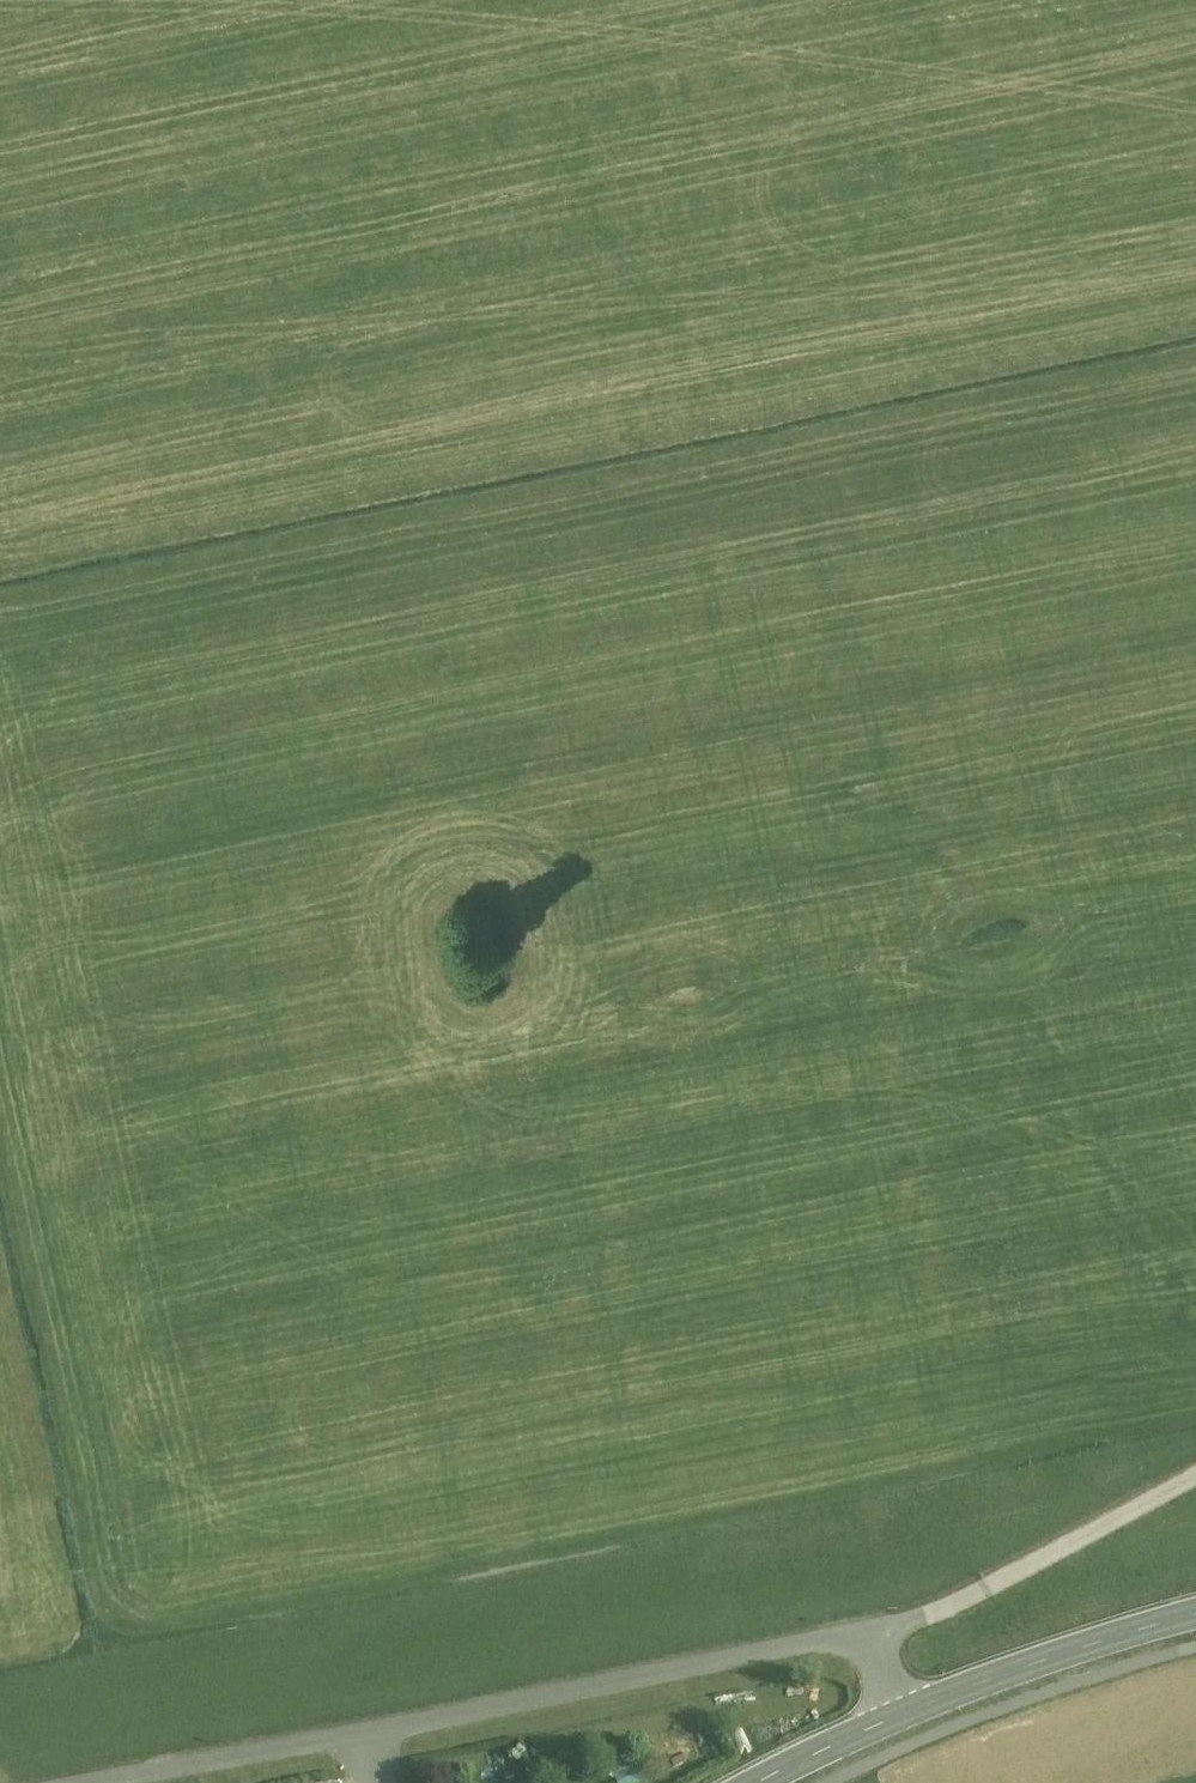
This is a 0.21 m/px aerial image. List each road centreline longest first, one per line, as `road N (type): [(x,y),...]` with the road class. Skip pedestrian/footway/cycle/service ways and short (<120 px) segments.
road 1 (track): [(134,1782),(807,1646),(874,1639)]
road 2 (secondary): [(1195,1622),(972,1692),(772,1782)]
road 3 (track): [(874,1639),(996,1585),(1195,1474)]

